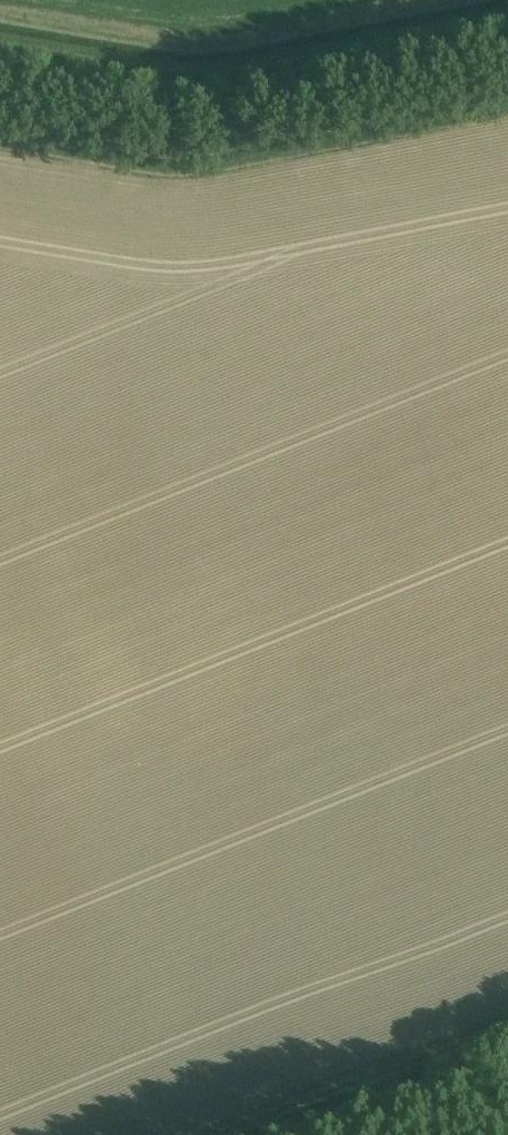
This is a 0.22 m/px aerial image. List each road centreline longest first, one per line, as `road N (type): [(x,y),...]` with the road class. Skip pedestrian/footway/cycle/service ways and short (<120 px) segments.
road 1 (unclassified): [(507,1105),(386,1134)]

